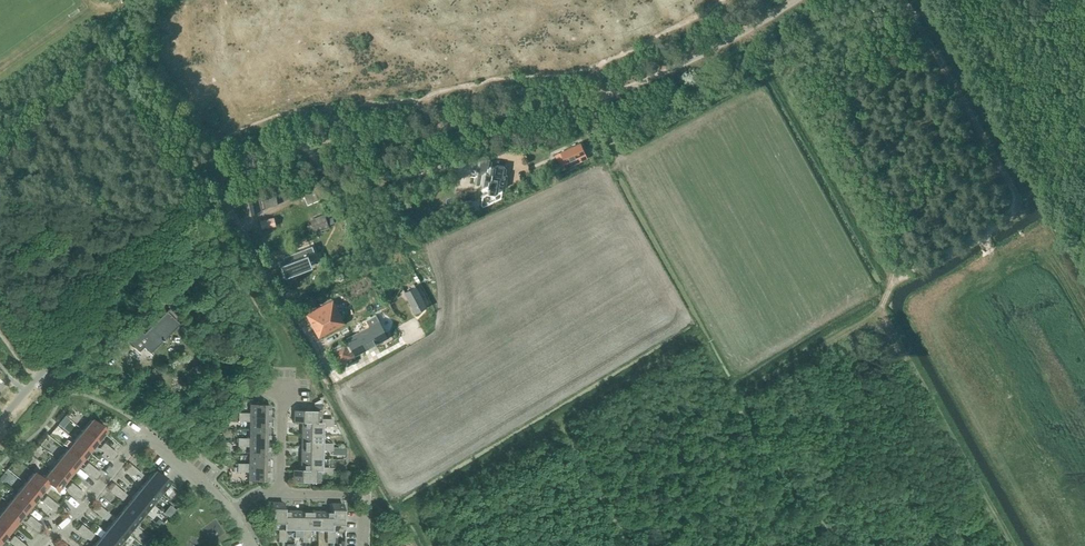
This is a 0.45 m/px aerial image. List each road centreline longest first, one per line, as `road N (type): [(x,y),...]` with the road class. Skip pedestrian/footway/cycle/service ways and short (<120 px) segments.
road 1 (residential): [(0,421),(233,172),(278,147),(326,140)]
road 2 (residential): [(37,545),(144,441),(236,509)]
road 3 (track): [(329,369),(221,183)]
road 4 (track): [(443,171),(339,181),(307,143)]
road 5 (residential): [(279,492),(361,496),(362,545)]
road 6 (residential): [(267,386),(284,387),(279,492)]

